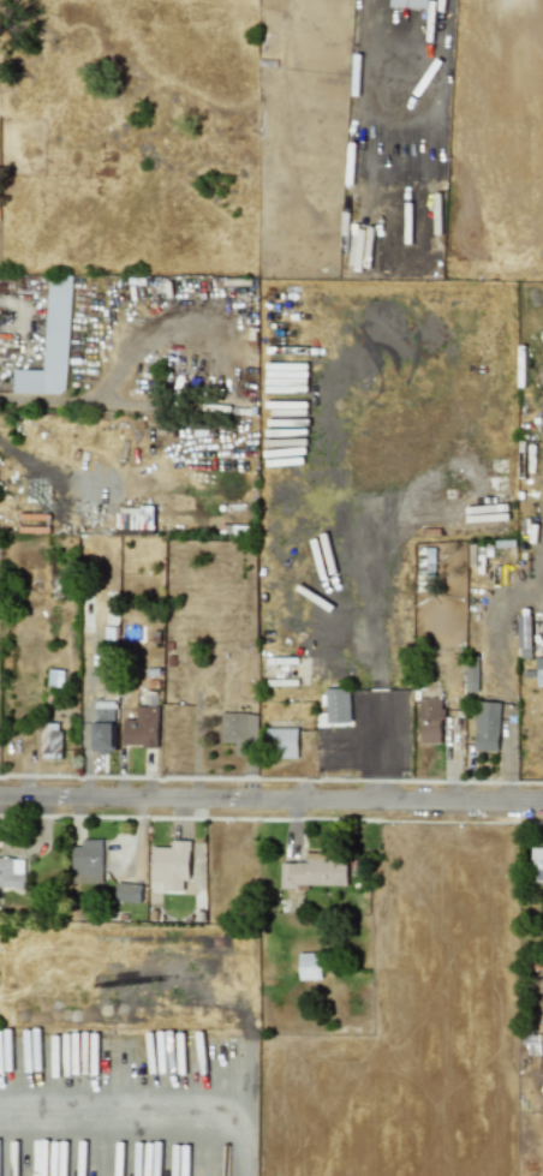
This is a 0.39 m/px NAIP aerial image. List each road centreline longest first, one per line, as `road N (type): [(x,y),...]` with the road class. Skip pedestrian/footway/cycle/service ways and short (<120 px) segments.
road 1 (residential): [(0,795),(542,802)]

